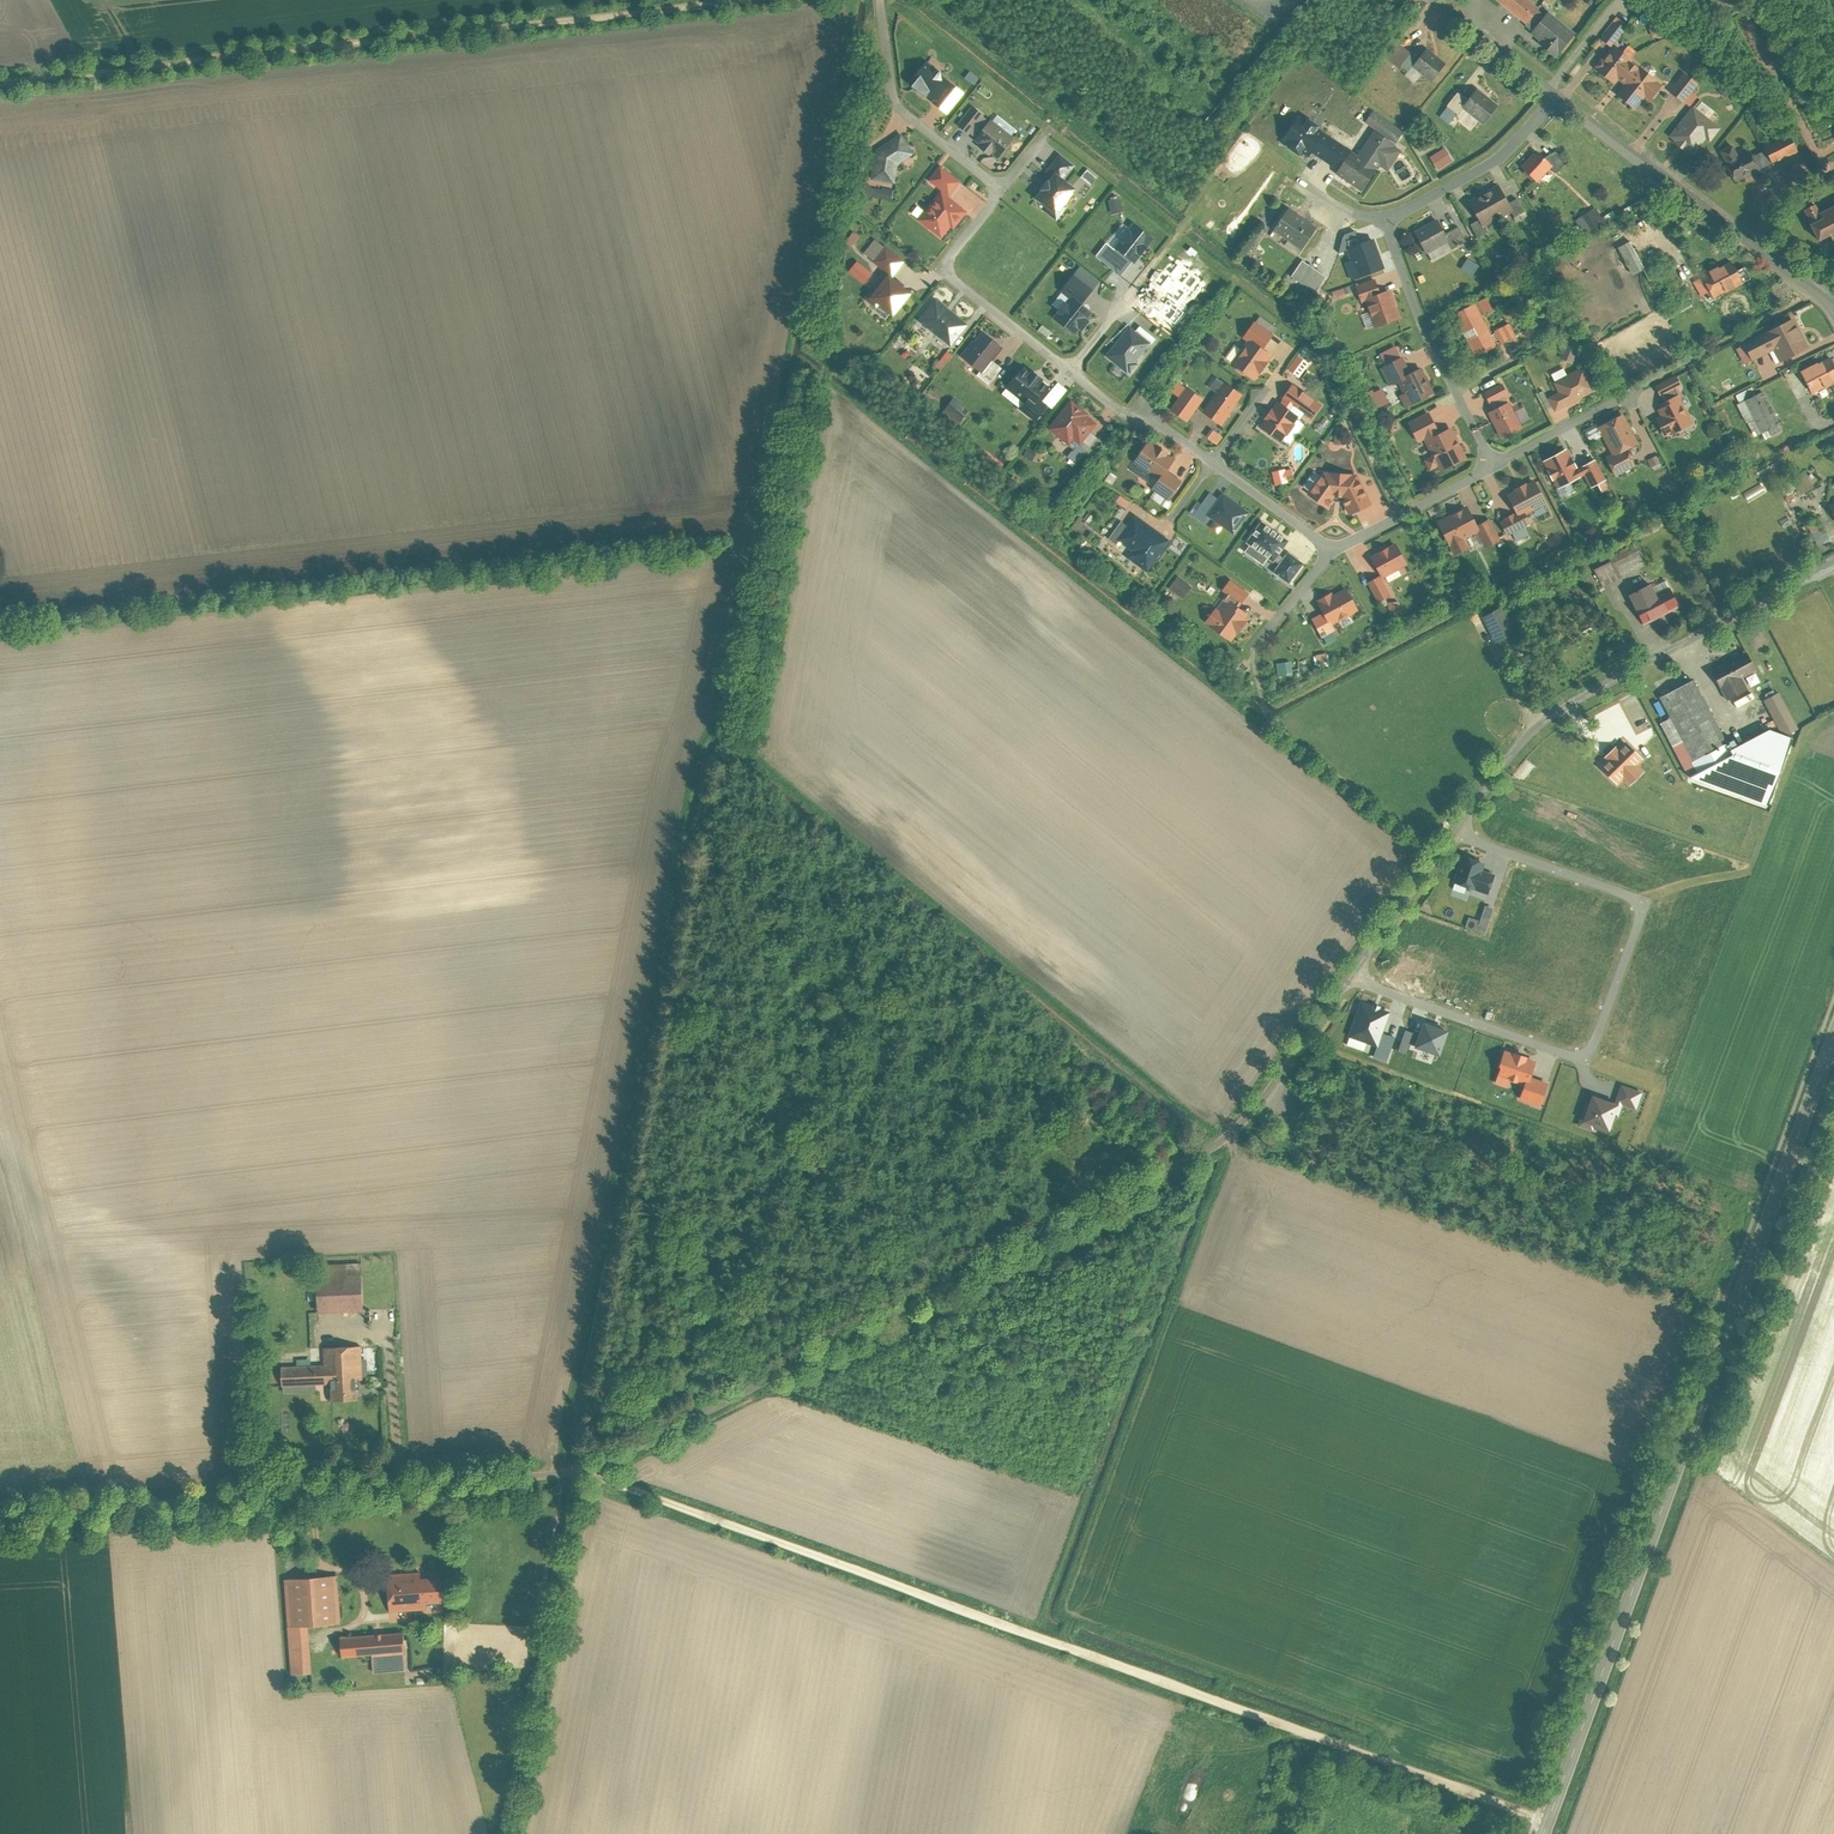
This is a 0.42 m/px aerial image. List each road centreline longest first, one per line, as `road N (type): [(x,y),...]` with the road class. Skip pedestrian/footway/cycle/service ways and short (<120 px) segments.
road 1 (residential): [(0,1514),(536,1476),(624,1458),(1238,1131),(1350,978)]
road 2 (track): [(592,1468),(1549,1819)]
road 3 (tertiary): [(1833,1045),(1543,1833)]
road 4 (track): [(779,0),(0,87)]
road 5 (residential): [(1454,835),(1640,903),(1584,1061),(1350,978)]
road 6 (residential): [(1454,835),(1532,731),(1556,714),(1833,575)]
road 7 (residential): [(1210,460),(1156,418),(1125,413),(954,278),(949,259),(1003,188)]
road 8 (residential): [(1831,304),(1554,89)]
road 9 (residential): [(1384,220),(1427,342),(1489,465)]
road 10 (residential): [(1384,220),(1498,159),(1554,89)]
road 11 (residential): [(1489,465),(1332,551)]
road 12 (residential): [(1350,978),(1454,835)]
road 13 (residential): [(1489,465),(1629,394)]
road 14 (residential): [(1332,551),(1210,460)]
road 15 (residential): [(1554,89),(1436,0)]
road 16 (residential): [(1332,551),(1257,653),(1259,668)]

